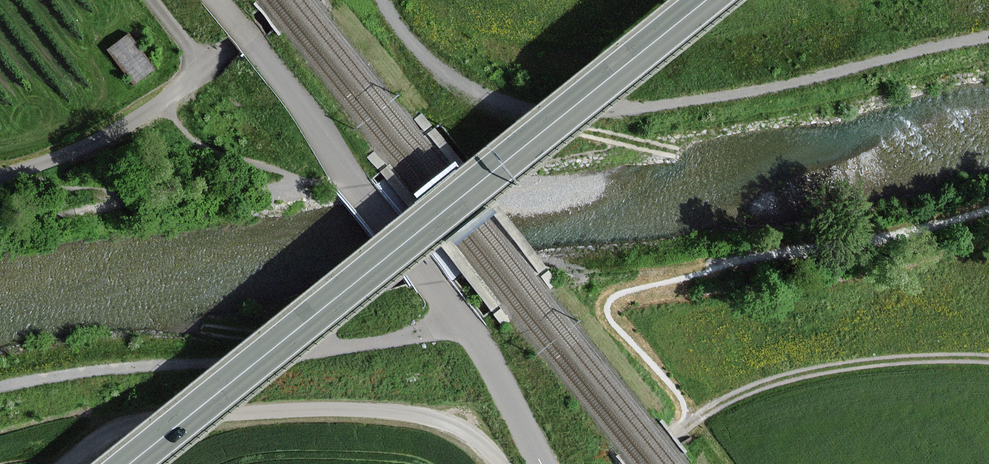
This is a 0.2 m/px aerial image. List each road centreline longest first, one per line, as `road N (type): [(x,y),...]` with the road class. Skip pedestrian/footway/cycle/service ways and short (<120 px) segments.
road 1 (primary): [(126,463),(702,0)]
road 2 (track): [(496,463),(424,416),(264,412),(152,419),(127,426),(72,463)]
road 3 (unclassified): [(542,463),(482,354),(358,185)]
road 4 (track): [(988,360),(873,361),(790,378),(729,402),(690,431)]
road 5 (unclassified): [(0,176),(77,150),(199,73)]
road 6 (track): [(358,185),(270,70)]
road 7 (unclassified): [(199,73),(302,0)]

